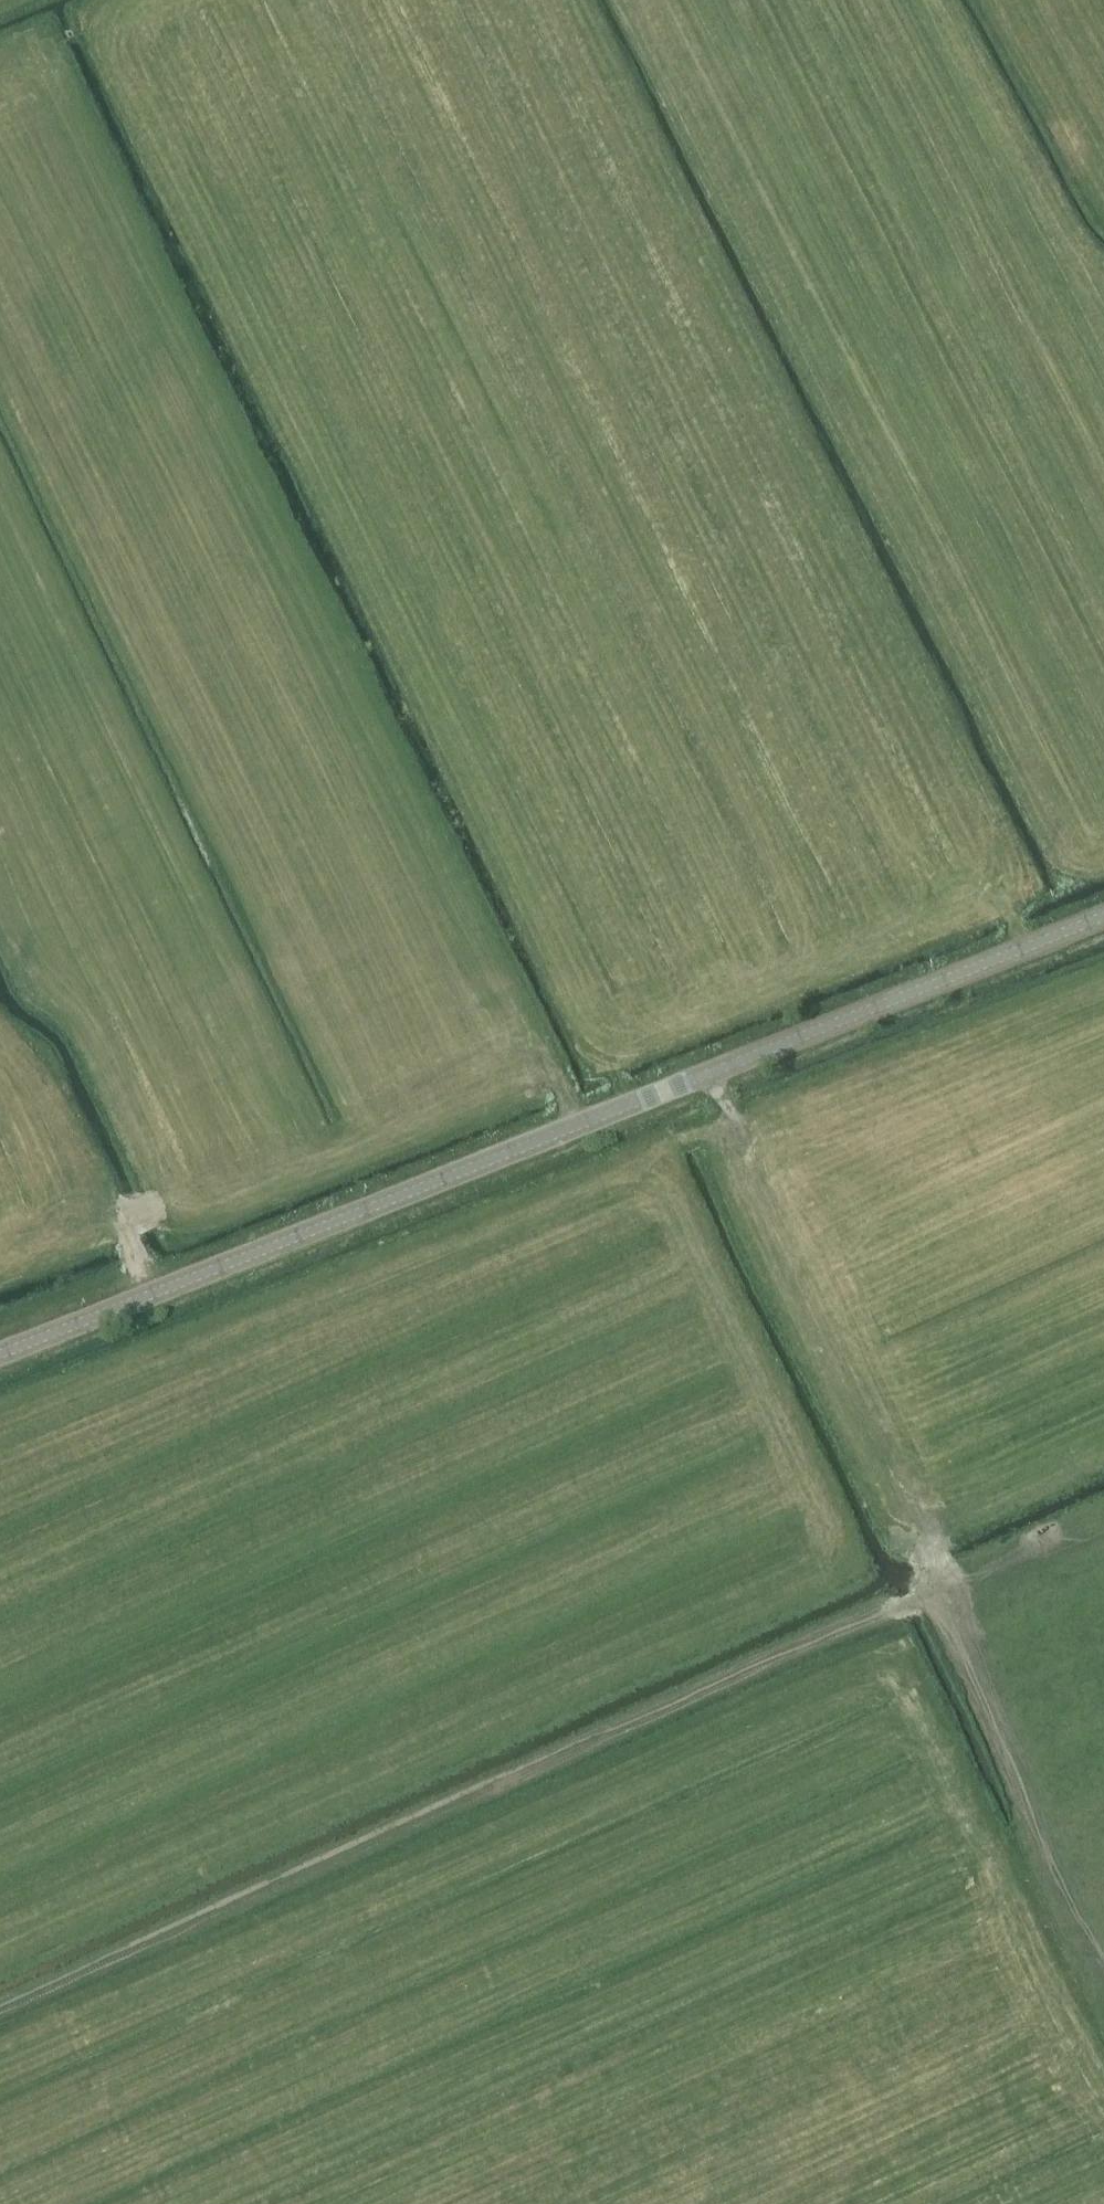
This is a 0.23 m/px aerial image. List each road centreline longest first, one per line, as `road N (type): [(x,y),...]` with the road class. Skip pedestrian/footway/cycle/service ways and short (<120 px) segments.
road 1 (tertiary): [(0,1355),(1103,917)]

